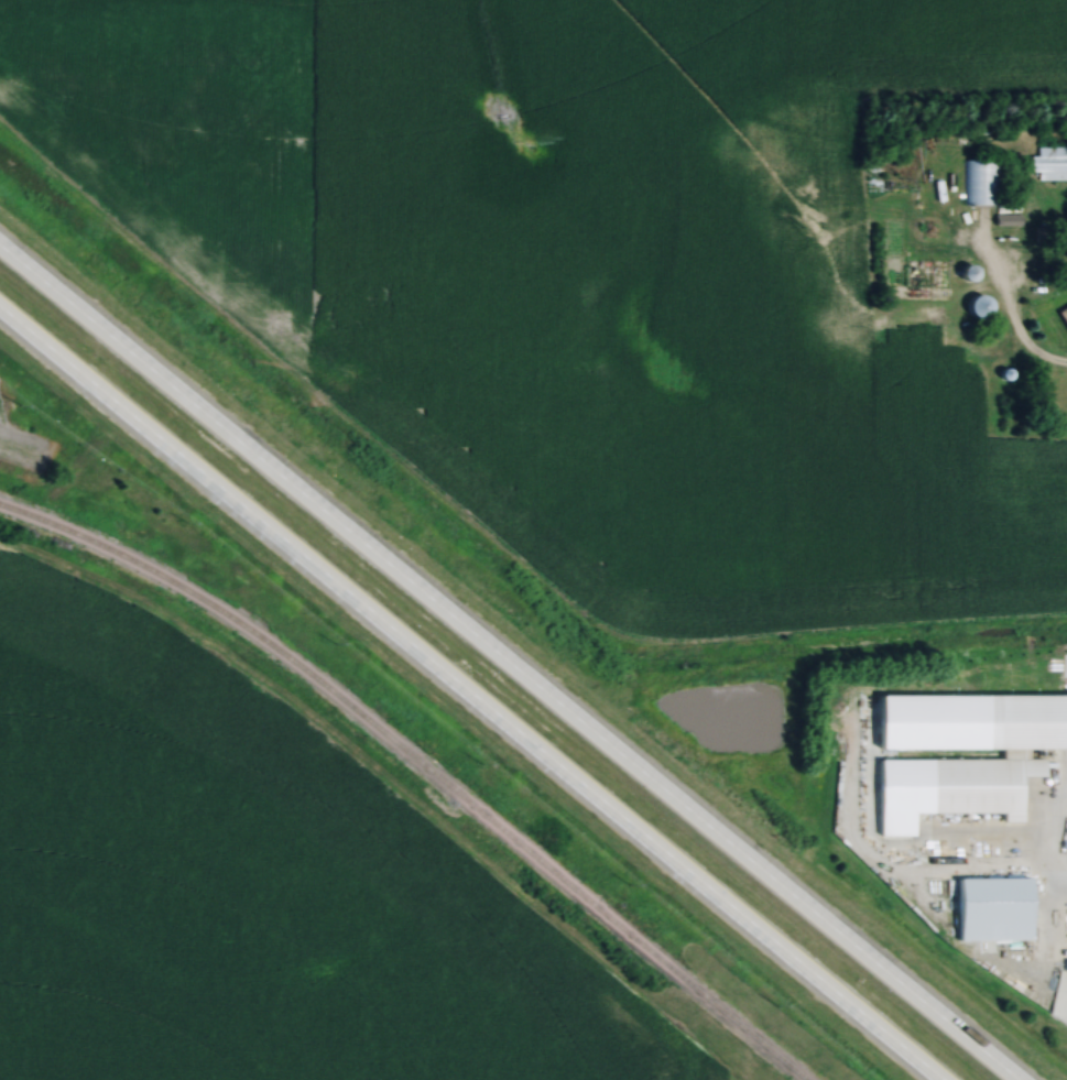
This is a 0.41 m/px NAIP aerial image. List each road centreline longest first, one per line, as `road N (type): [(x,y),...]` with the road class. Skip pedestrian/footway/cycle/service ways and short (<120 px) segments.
road 1 (trunk): [(1020,1079),(0,244)]
road 2 (trunk): [(0,317),(935,1079)]

